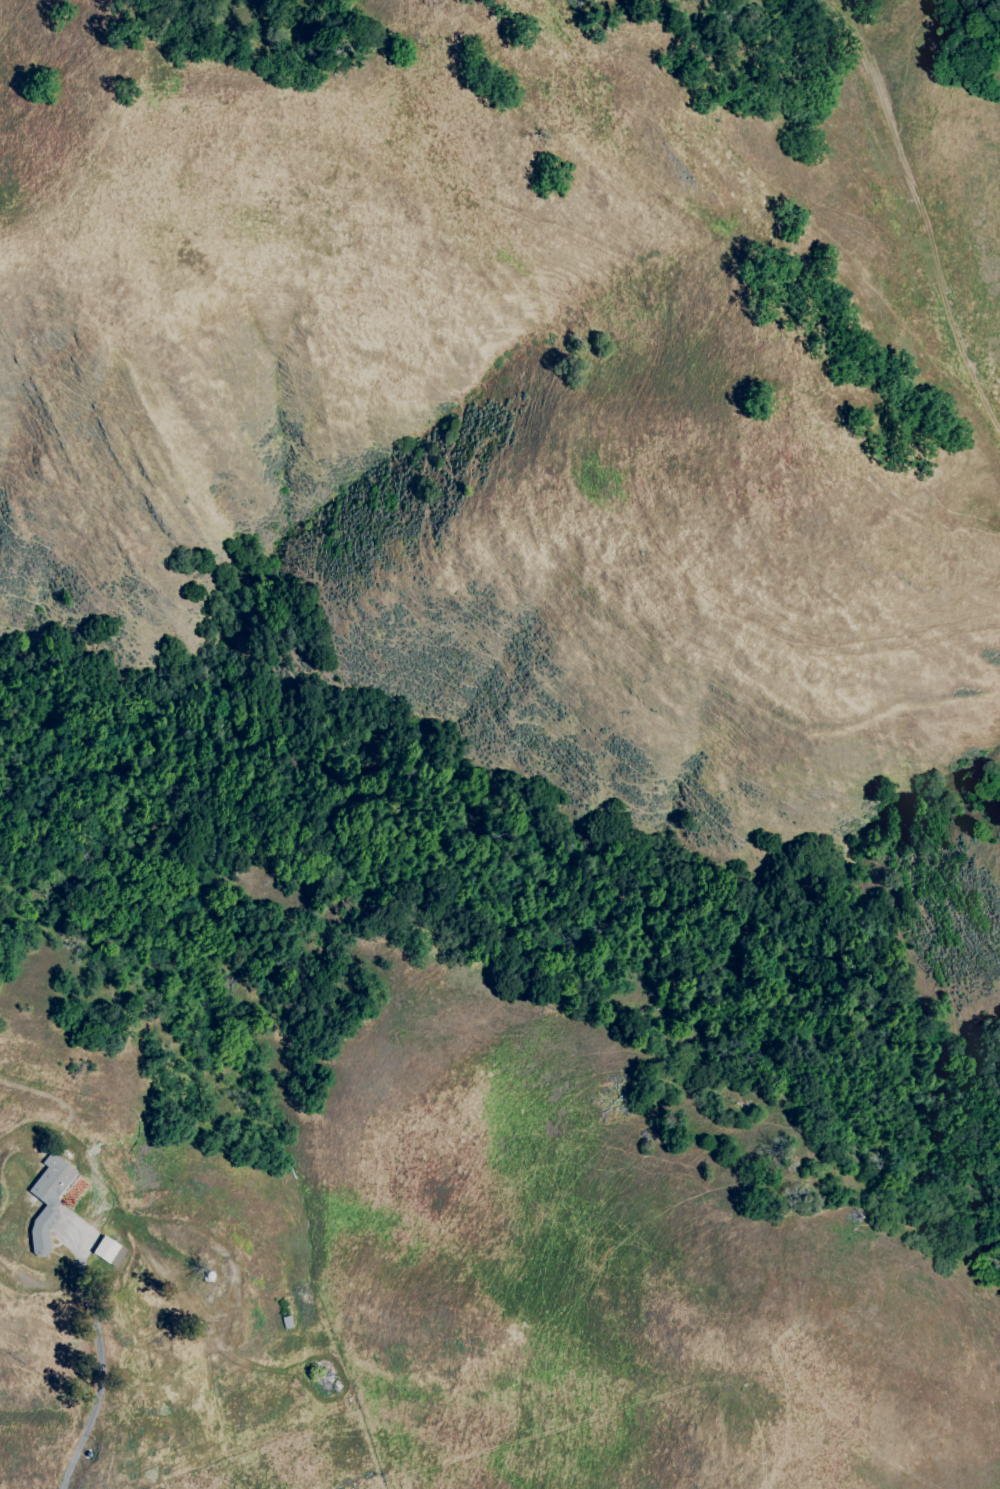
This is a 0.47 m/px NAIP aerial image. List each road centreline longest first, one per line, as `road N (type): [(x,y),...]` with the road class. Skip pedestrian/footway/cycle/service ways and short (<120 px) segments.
road 1 (residential): [(79,1255),(96,1323),(99,1399),(63,1488)]

